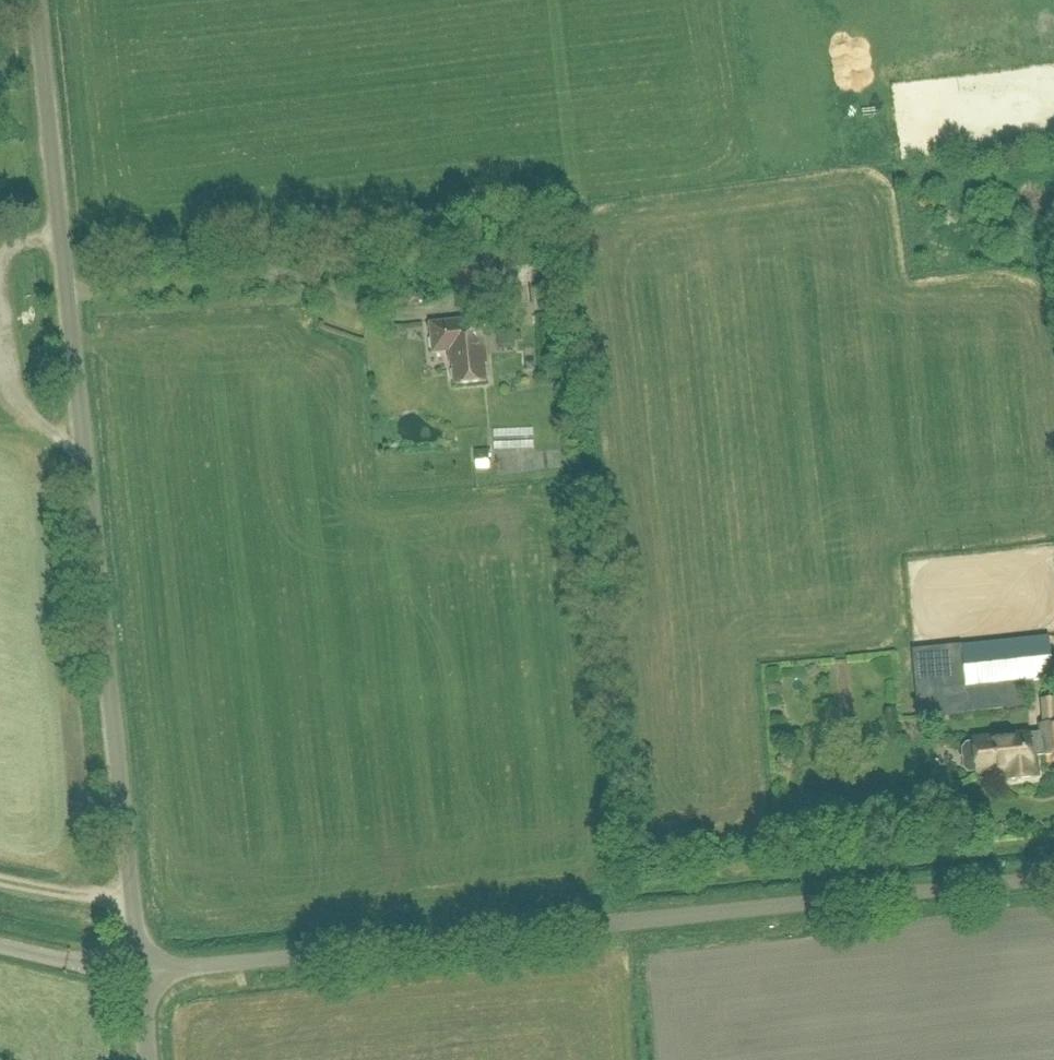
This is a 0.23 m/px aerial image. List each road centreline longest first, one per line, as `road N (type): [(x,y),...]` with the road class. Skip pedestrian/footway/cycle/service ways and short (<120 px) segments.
road 1 (unclassified): [(136,978),(37,0)]
road 2 (unclassified): [(1053,877),(136,978)]

